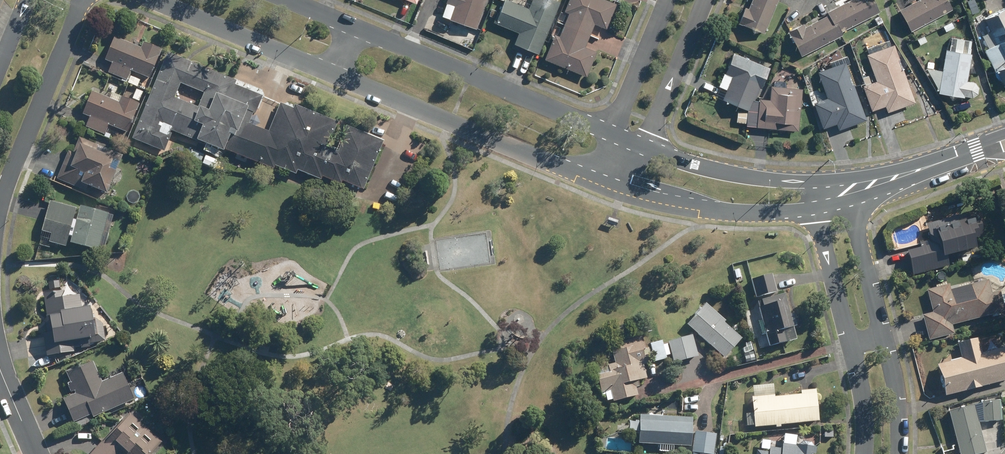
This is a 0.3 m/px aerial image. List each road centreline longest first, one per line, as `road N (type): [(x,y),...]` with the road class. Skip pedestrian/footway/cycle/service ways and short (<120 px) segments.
road 1 (tertiary): [(609,188),(155,0)]
road 2 (tertiary): [(289,0),(610,133)]
road 3 (residential): [(850,201),(898,396),(899,453)]
road 4 (residential): [(864,453),(863,398),(820,207)]
road 5 (residential): [(83,0),(0,204)]
road 6 (tertiary): [(820,207),(730,213),(609,188)]
road 7 (tertiary): [(647,147),(749,177),(831,181)]
road 8 (tertiary): [(831,181),(977,149)]
road 9 (residential): [(610,133),(664,0)]
road 10 (tertiary): [(977,149),(850,201)]
road 11 (residential): [(704,0),(657,122)]

